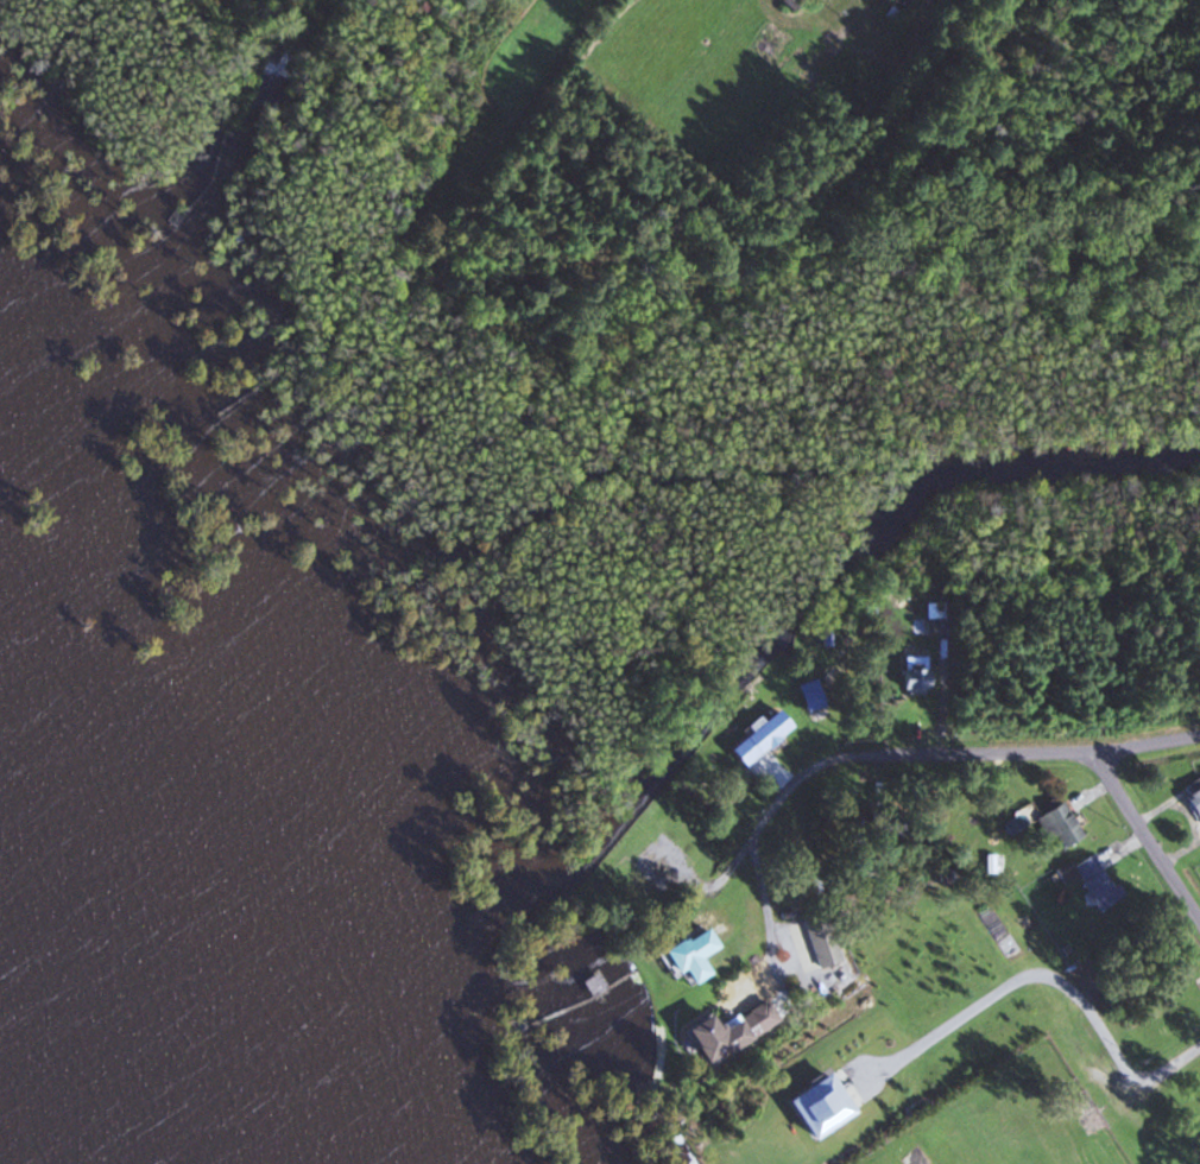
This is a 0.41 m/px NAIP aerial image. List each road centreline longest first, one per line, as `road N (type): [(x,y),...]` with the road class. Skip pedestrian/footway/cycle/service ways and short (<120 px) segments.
road 1 (residential): [(734,945),(700,944),(721,880),(778,801),(820,779),(897,761),(1199,725)]
road 2 (residential): [(734,945),(734,915),(816,808),(859,789),(1128,783),(1199,770)]
road 3 (residential): [(1199,932),(1141,840),(1128,783)]

